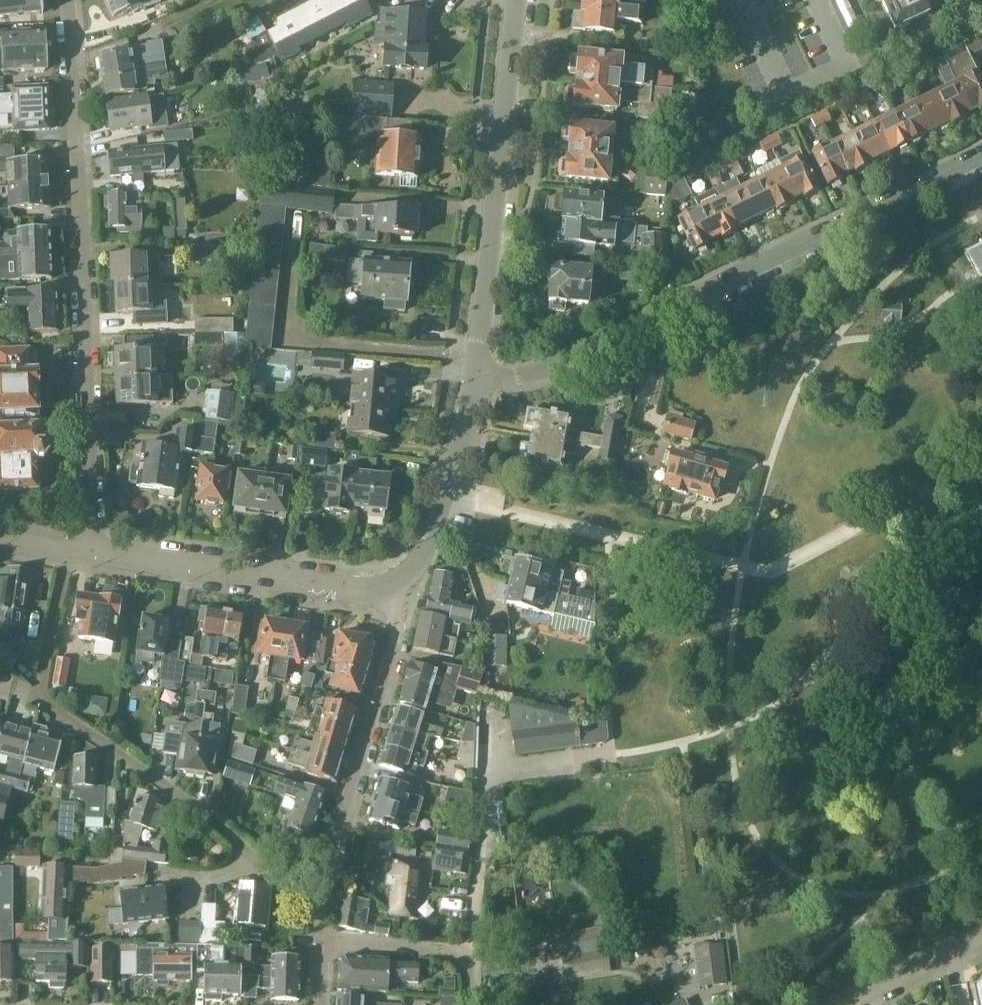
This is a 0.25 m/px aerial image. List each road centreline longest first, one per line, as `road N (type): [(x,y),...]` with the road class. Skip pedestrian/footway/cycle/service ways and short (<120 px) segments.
road 1 (residential): [(473,386),(542,375),(981,156)]
road 2 (residential): [(79,543),(93,495),(91,301),(71,0)]
road 3 (residential): [(79,543),(39,700),(207,816),(320,910)]
road 4 (secondary): [(473,386),(521,0)]
road 5 (residential): [(320,910),(405,617),(396,577)]
road 6 (secondary): [(396,577),(366,582),(79,543)]
road 7 (secondary): [(396,577),(418,559),(448,493),(473,386)]
road 8 (residential): [(473,1004),(473,961),(450,950),(323,940)]
road 9 (residential): [(866,1004),(981,944)]

